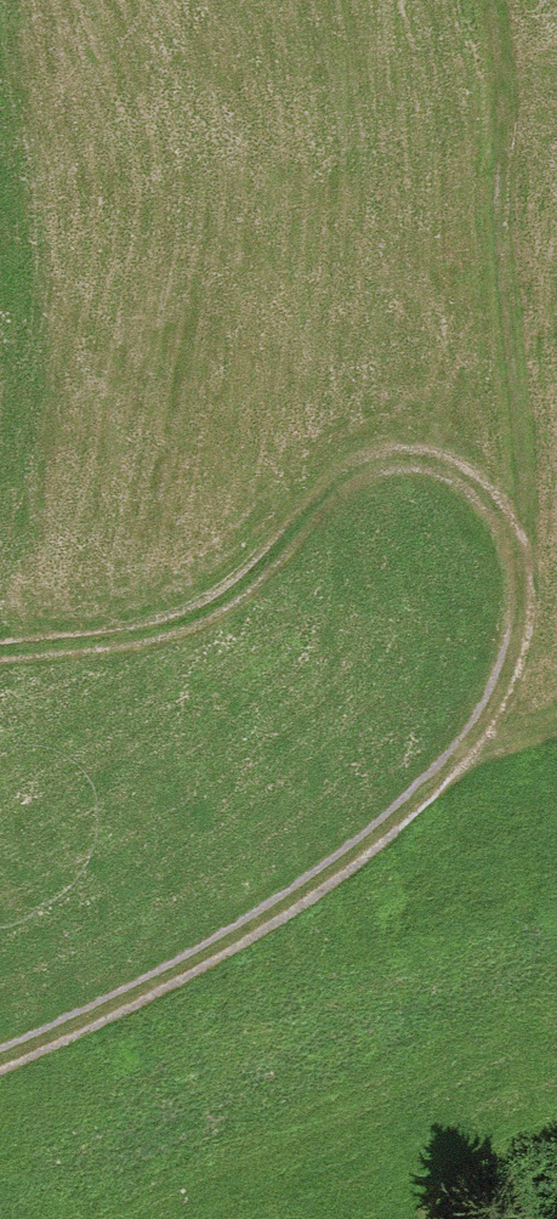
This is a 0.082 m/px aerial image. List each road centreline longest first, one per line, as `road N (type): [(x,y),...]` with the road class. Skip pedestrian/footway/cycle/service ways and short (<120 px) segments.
road 1 (track): [(0,651),(169,627),(218,600),(261,563),(313,496),(347,471),(385,460),(423,462),(457,476),(491,507),(523,573),(511,664),(479,725),(426,791),(308,887),(174,971),(0,1058)]
road 2 (track): [(498,0),(510,124),(498,216),(526,477),(515,544)]

